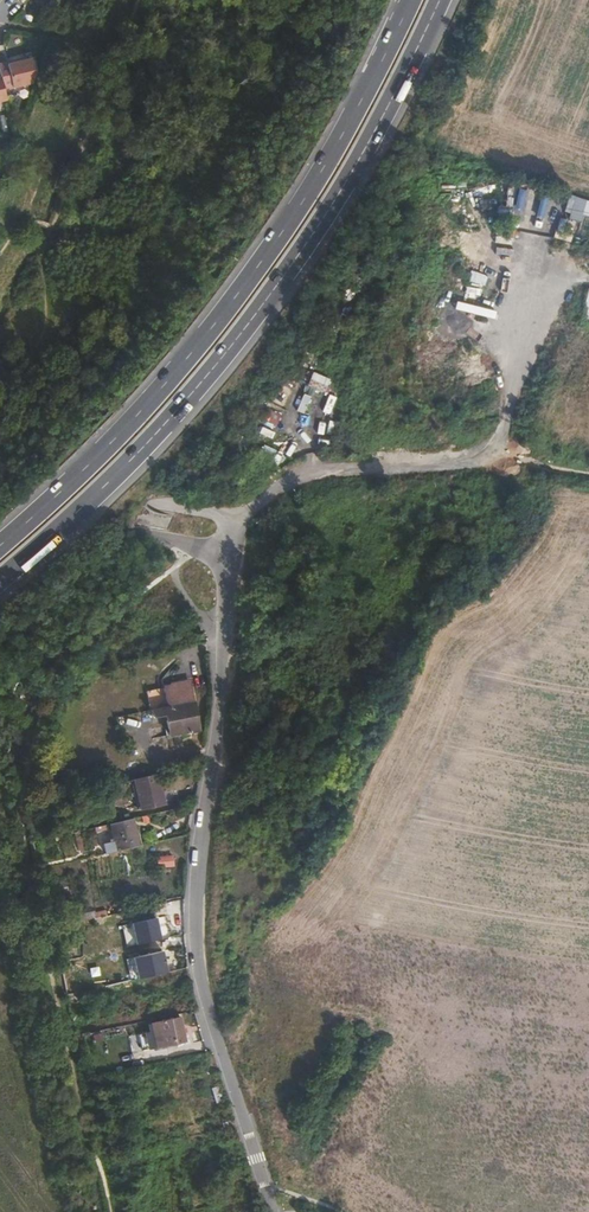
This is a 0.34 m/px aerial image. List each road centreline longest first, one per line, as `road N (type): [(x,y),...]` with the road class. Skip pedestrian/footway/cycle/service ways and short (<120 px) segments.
road 1 (trunk): [(0,586),(116,489),(314,245),(409,81),(442,0)]
road 2 (trunk): [(409,0),(381,71),(291,227),(161,394),(0,545)]
road 3 (unclassified): [(272,1211),(210,1025),(197,948),(197,870),(228,669),(231,549)]
road 4 (unclassified): [(235,517),(300,476),(484,457),(498,442),(554,265)]
road 5 (unclassified): [(235,517),(0,474)]
road 6 (unclassified): [(0,511),(231,549)]

